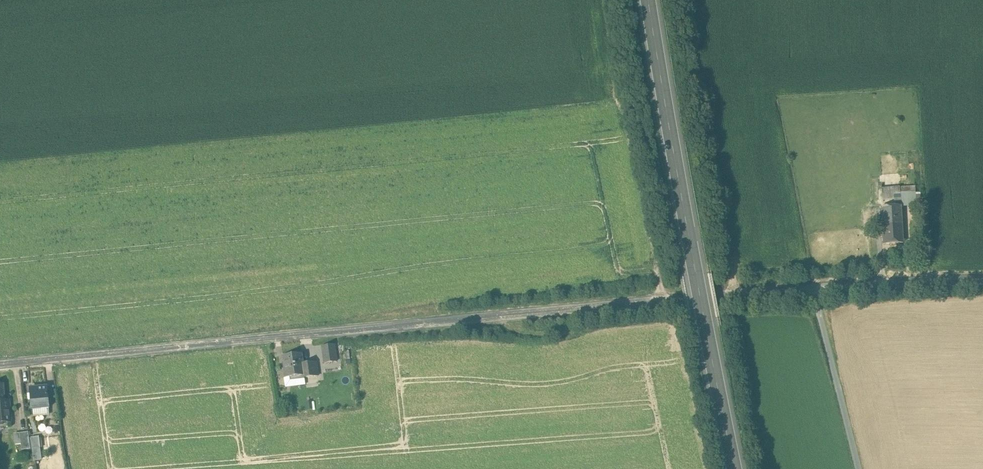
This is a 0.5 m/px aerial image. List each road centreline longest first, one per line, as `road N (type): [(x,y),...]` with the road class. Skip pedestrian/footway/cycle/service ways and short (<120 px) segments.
road 1 (unclassified): [(814,286),(0,364)]
road 2 (primary): [(735,468),(648,0)]
road 3 (residential): [(858,468),(814,286)]
road 4 (unclassified): [(982,279),(814,286)]

